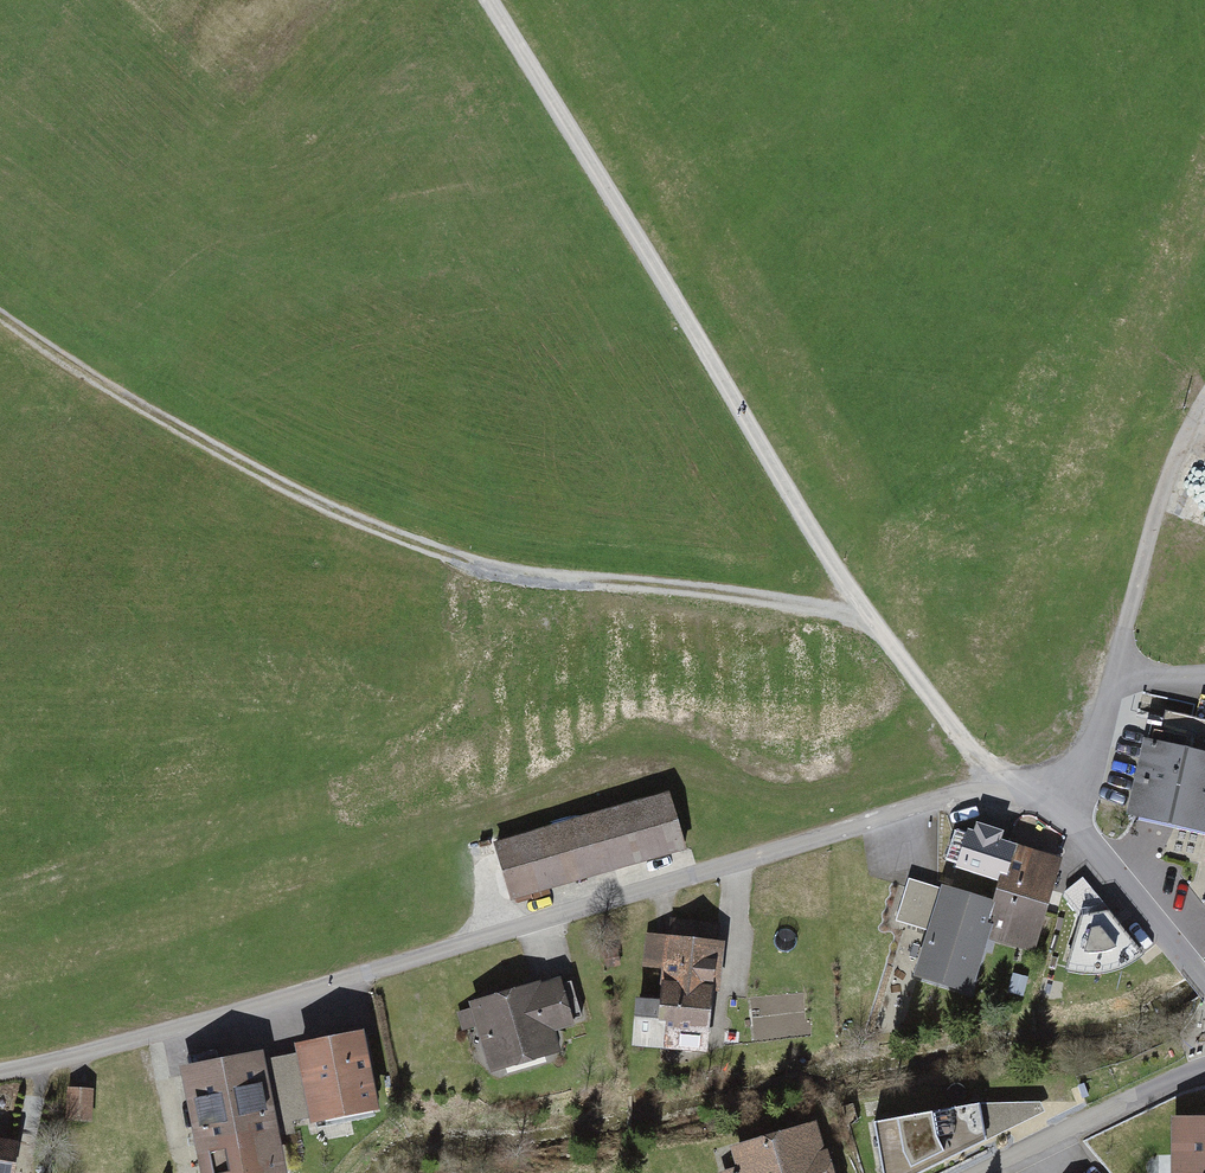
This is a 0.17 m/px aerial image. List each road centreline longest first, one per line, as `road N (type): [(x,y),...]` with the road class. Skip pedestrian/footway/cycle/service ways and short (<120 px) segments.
road 1 (residential): [(1086,814),(980,796),(286,1008),(0,1077)]
road 2 (track): [(1009,796),(870,619),(486,0)]
road 3 (track): [(870,619),(503,569),(340,517),(184,432),(0,314)]
road 4 (track): [(1130,618),(1180,445),(1204,403)]
road 5 (residential): [(1000,1172),(1204,1075)]
road 6 (residential): [(1204,989),(1086,814)]
road 7 (residential): [(1086,814),(1090,764),(1130,618)]

